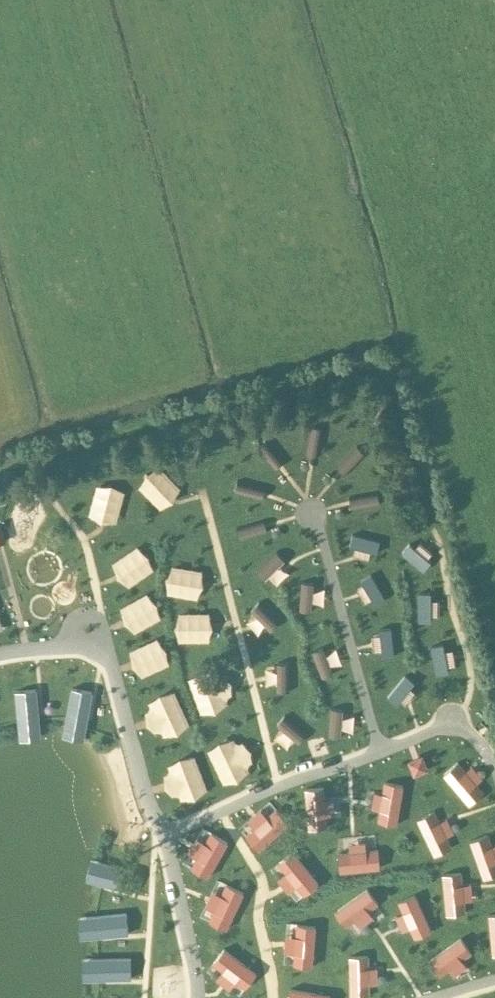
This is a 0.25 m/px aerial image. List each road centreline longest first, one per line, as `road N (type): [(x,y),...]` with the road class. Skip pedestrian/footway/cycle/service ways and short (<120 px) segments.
road 1 (track): [(0,475),(360,382),(378,389),(433,529)]

